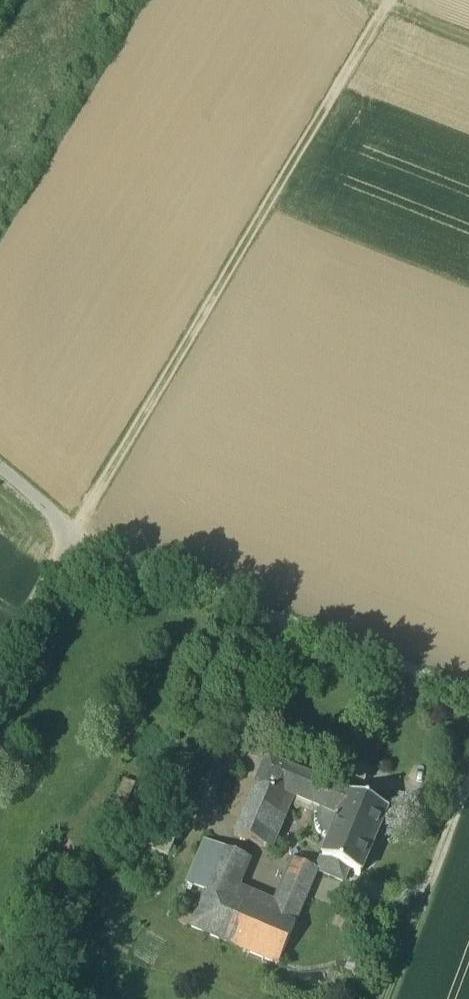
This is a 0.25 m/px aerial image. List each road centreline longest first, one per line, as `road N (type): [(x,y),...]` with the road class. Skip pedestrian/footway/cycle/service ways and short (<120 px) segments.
road 1 (track): [(399,0),(73,537)]
road 2 (track): [(468,700),(91,550),(0,472)]
road 3 (track): [(0,660),(73,537)]

